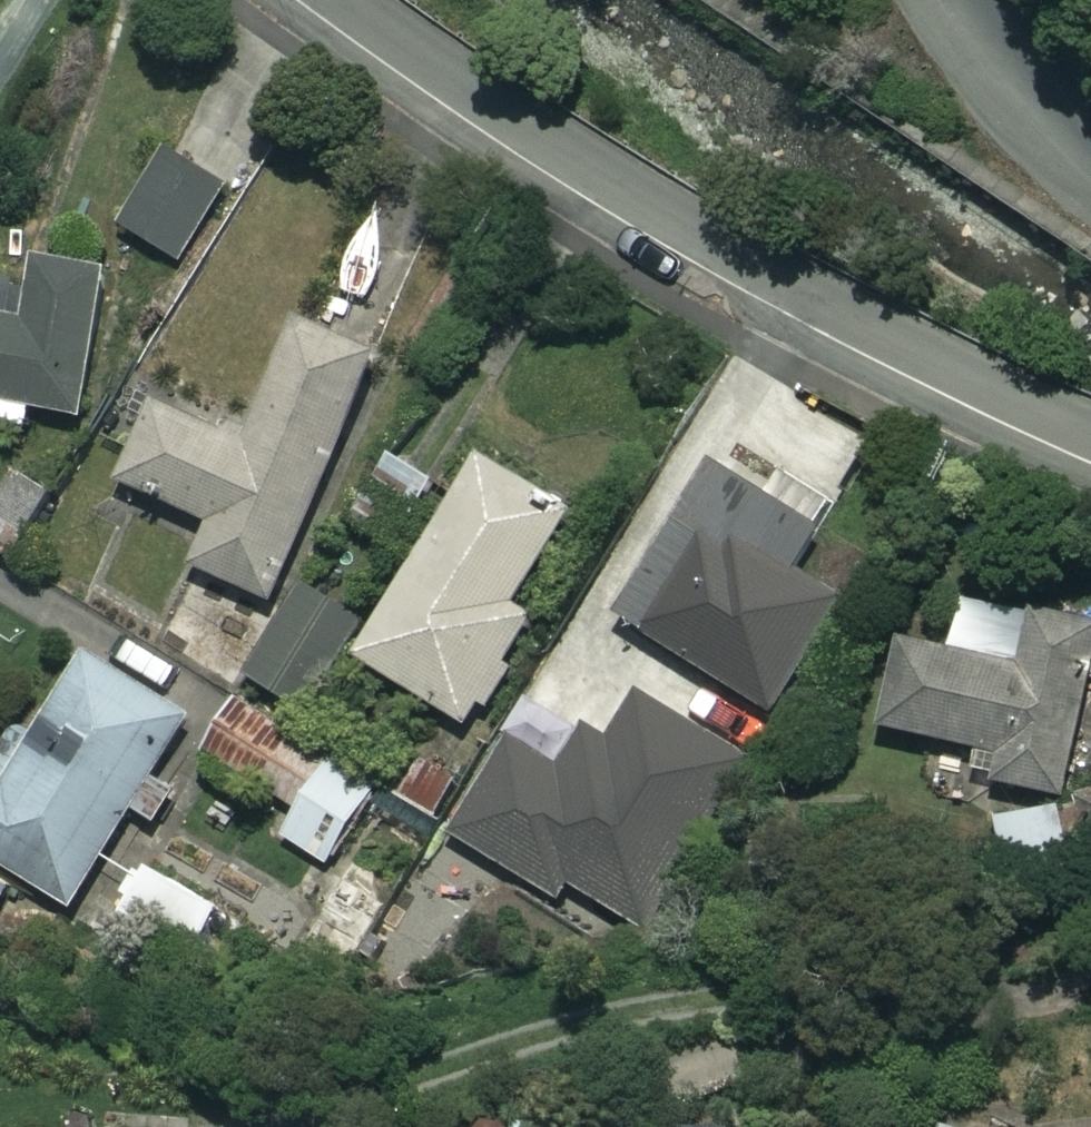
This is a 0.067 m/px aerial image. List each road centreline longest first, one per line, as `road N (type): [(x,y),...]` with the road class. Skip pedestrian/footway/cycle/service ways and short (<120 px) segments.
road 1 (residential): [(1090,432),(898,341),(716,241),(521,123),(347,0)]
road 2 (residential): [(979,0),(1090,139)]

